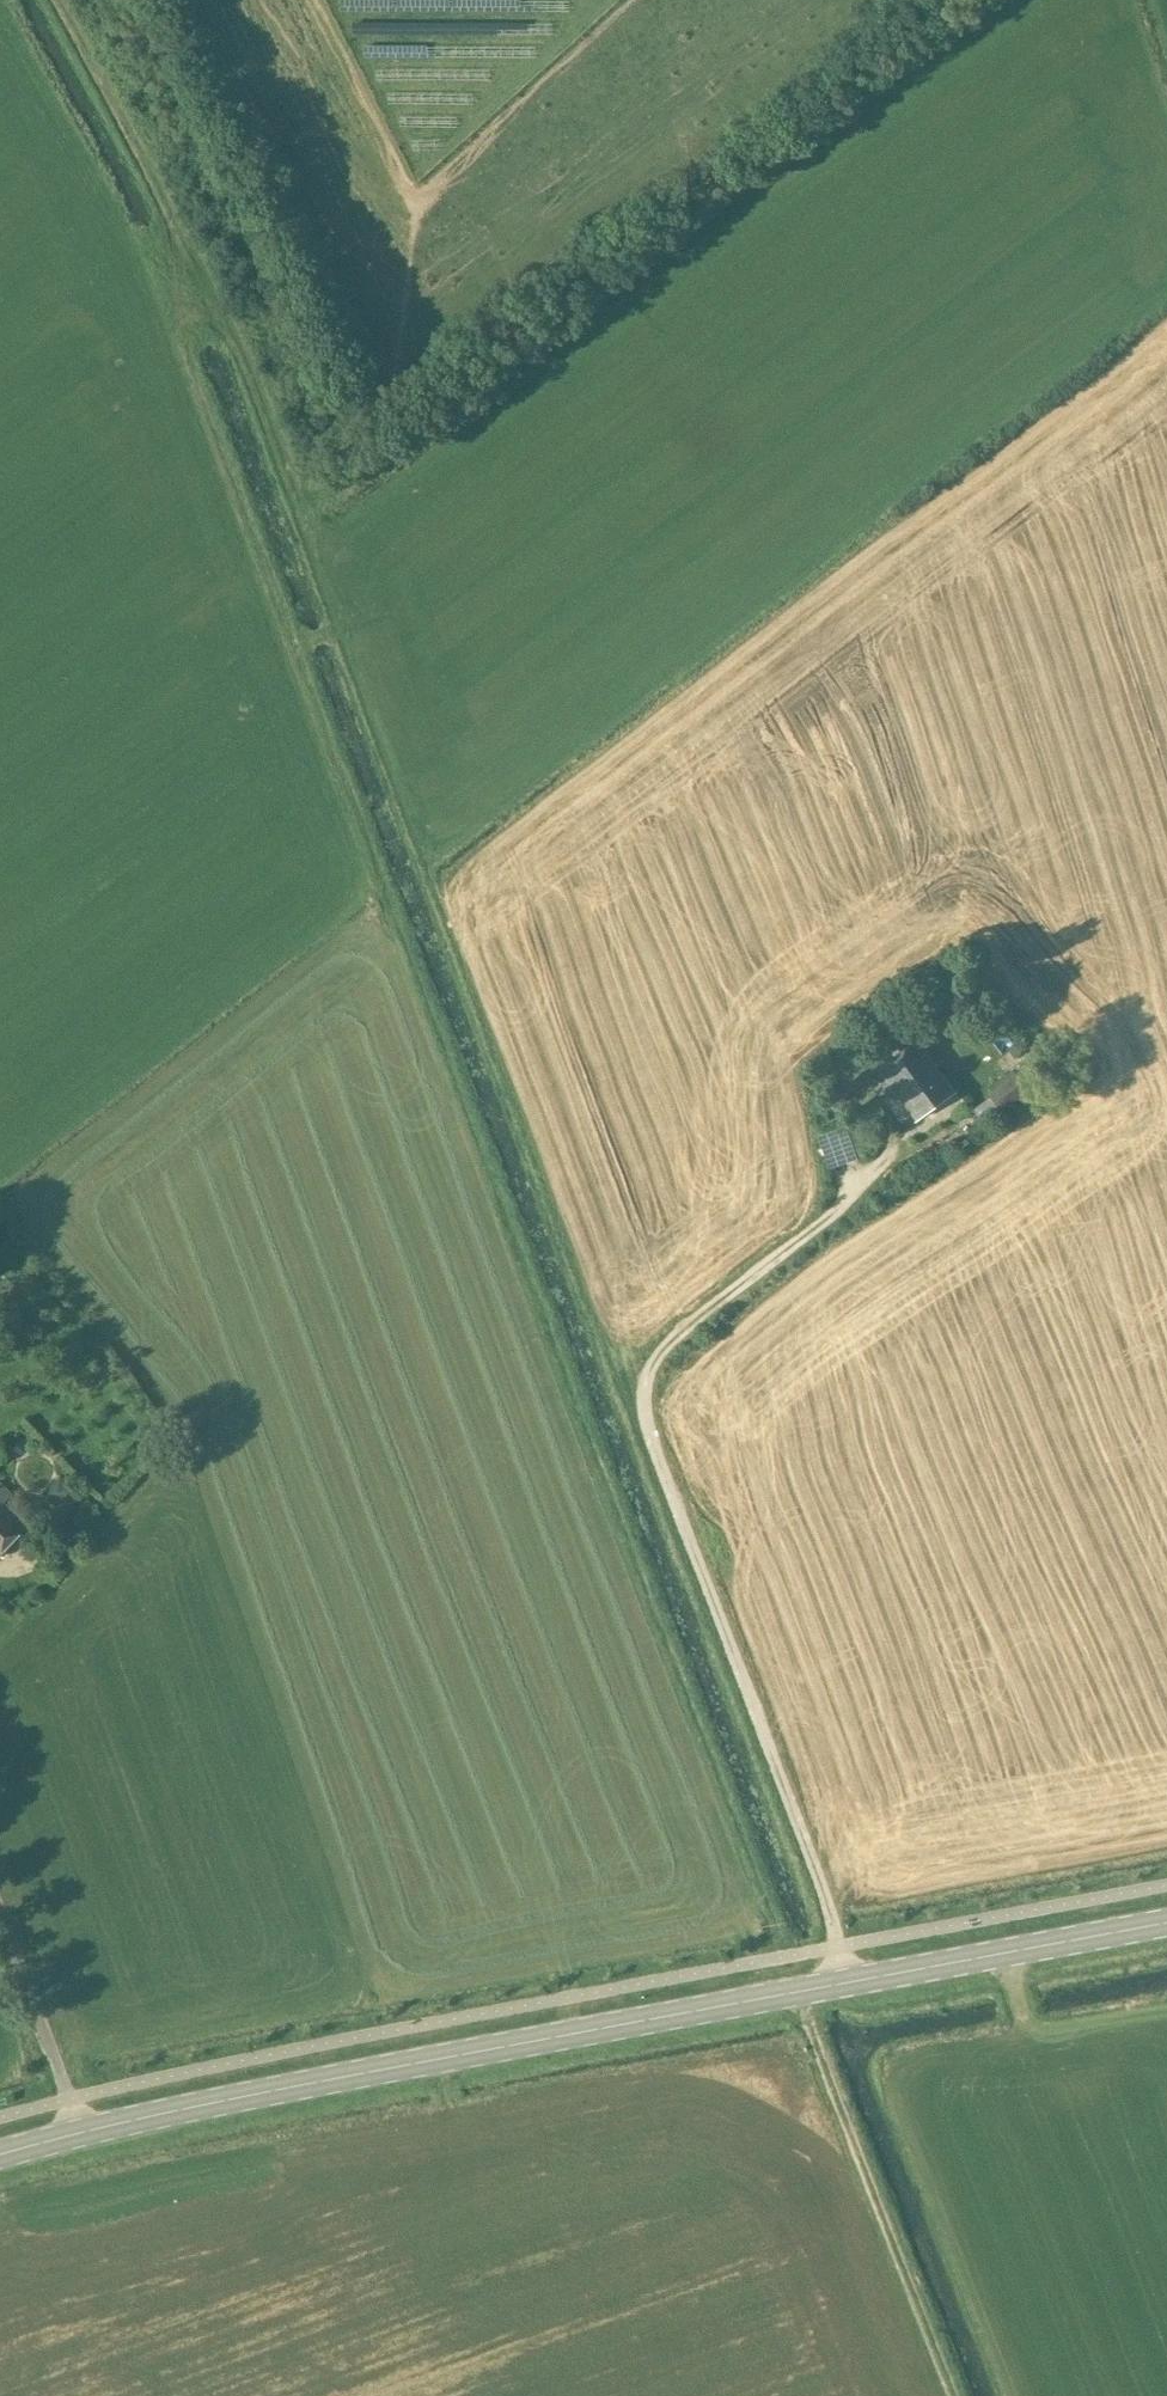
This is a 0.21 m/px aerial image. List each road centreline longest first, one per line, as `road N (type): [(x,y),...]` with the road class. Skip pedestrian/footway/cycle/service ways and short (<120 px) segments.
road 1 (track): [(797,1955),(181,333),(177,245),(158,181),(62,0)]
road 2 (secondary): [(0,2156),(156,2114),(1166,1921)]

